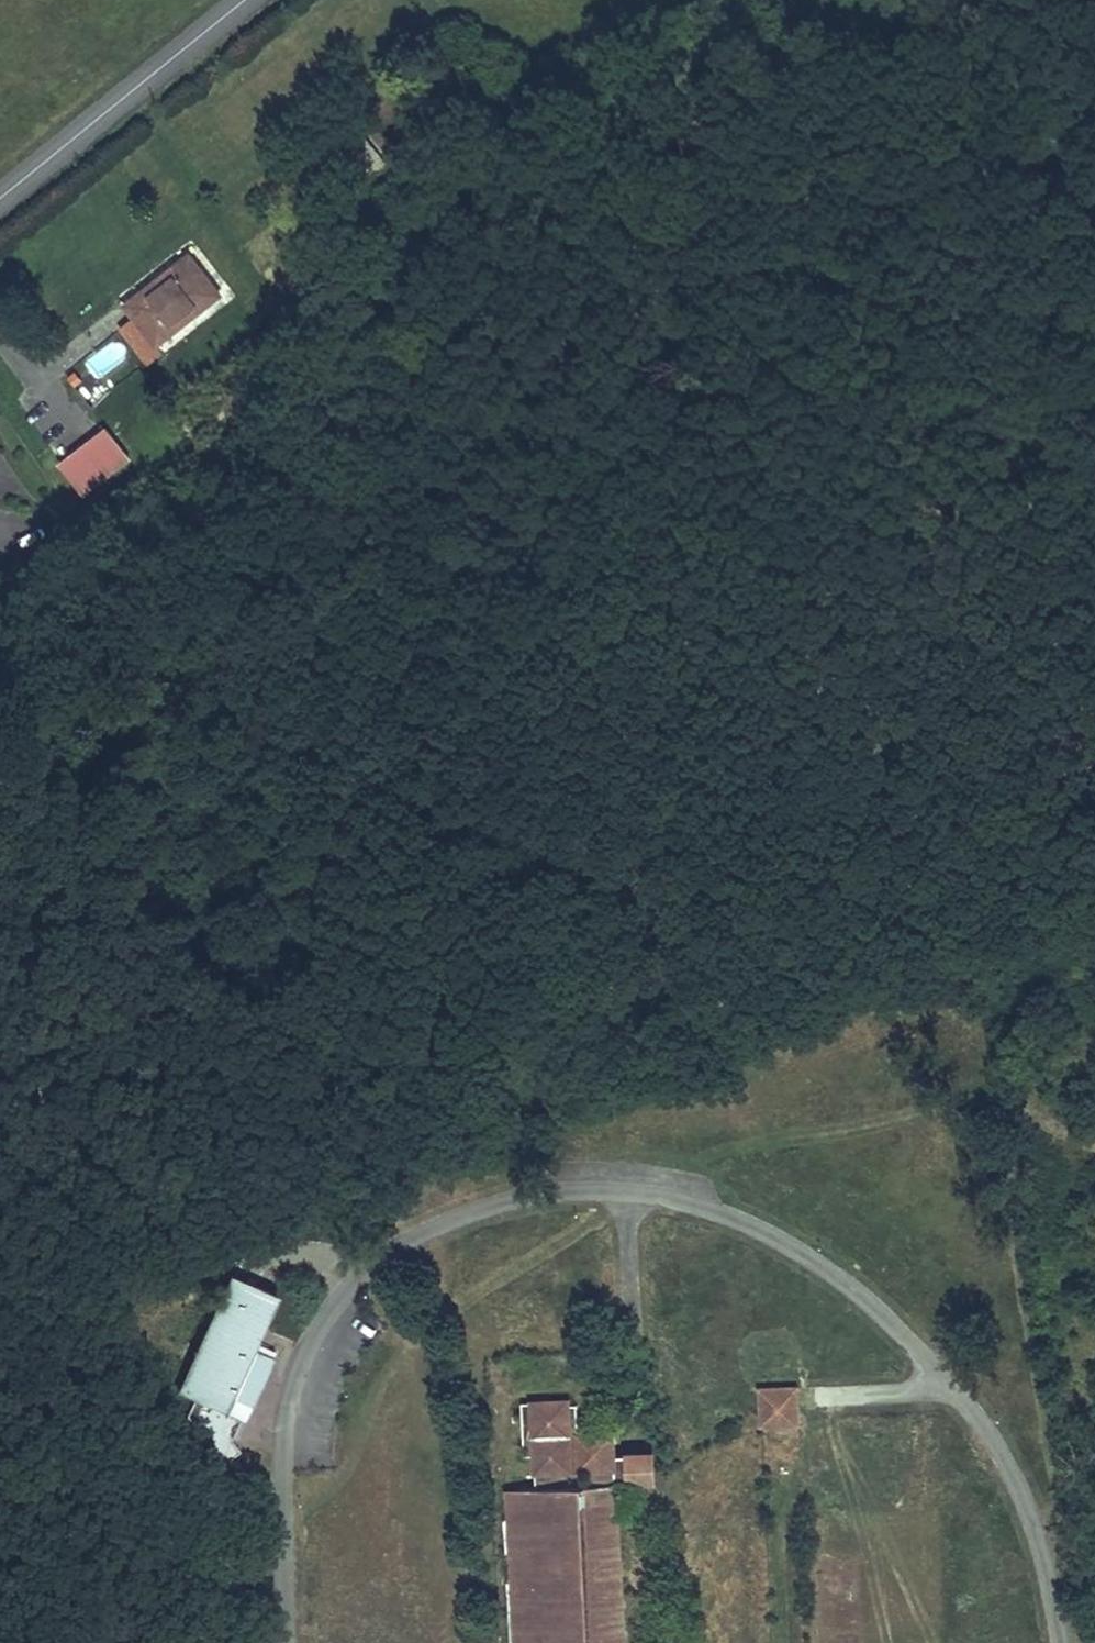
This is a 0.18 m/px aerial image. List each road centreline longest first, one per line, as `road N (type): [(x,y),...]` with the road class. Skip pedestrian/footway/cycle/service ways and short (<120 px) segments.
road 1 (tertiary): [(233,0),(0,186)]

